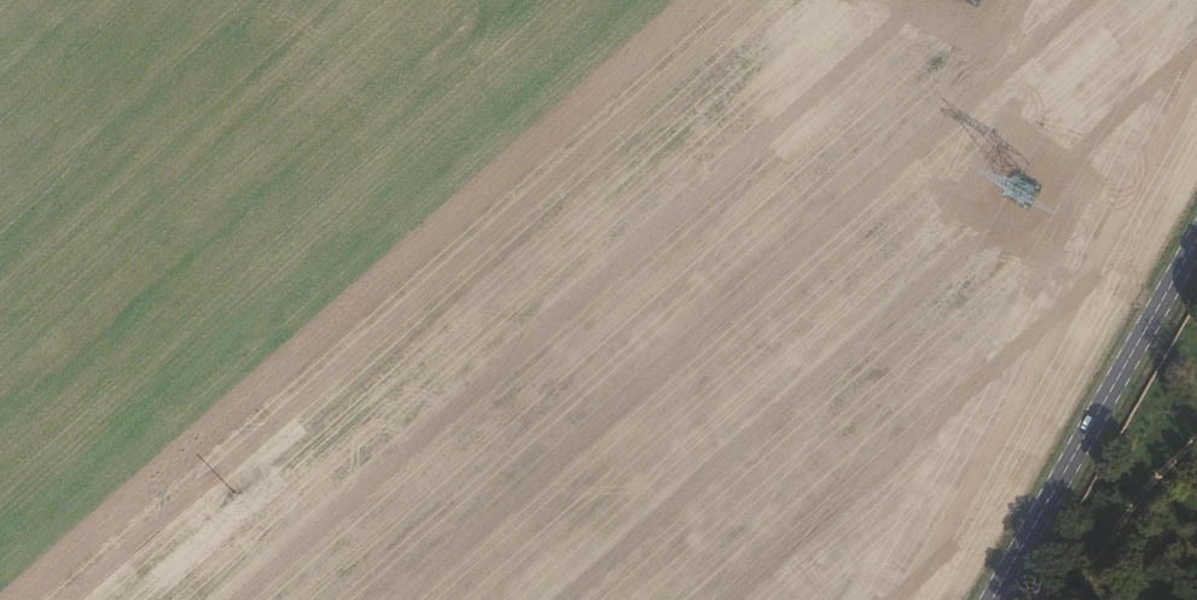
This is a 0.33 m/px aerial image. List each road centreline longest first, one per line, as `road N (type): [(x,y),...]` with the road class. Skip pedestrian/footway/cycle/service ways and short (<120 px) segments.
road 1 (primary): [(1196,240),(992,599)]

